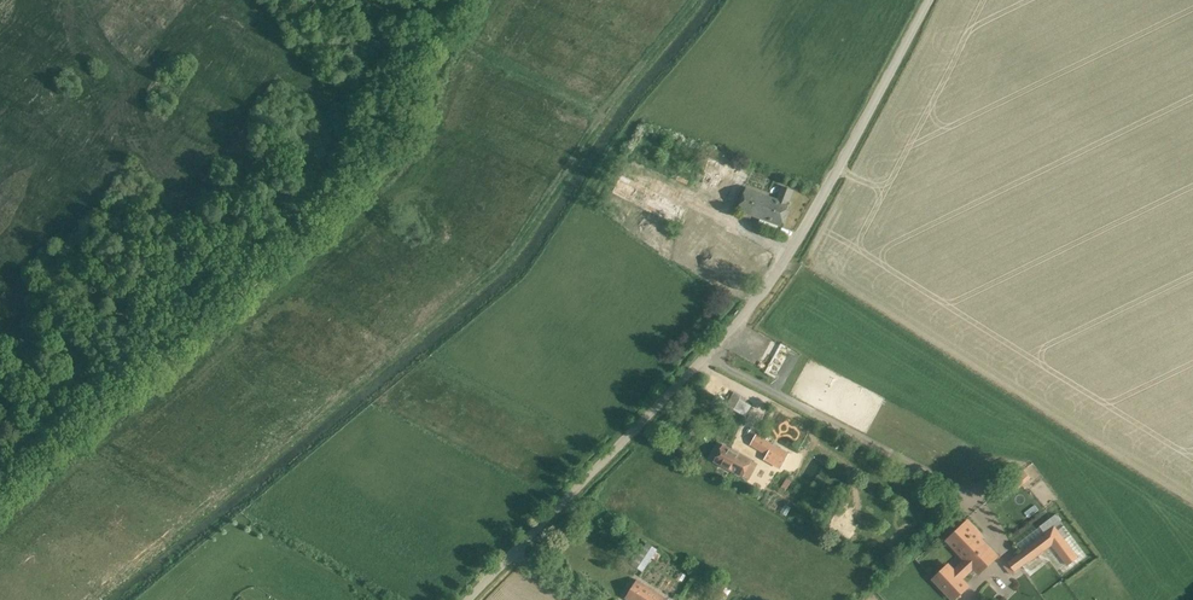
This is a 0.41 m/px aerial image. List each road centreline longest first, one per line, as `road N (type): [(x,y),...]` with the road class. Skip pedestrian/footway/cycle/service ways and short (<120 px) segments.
road 1 (unclassified): [(466,599),(750,309),(808,230),(929,0)]

